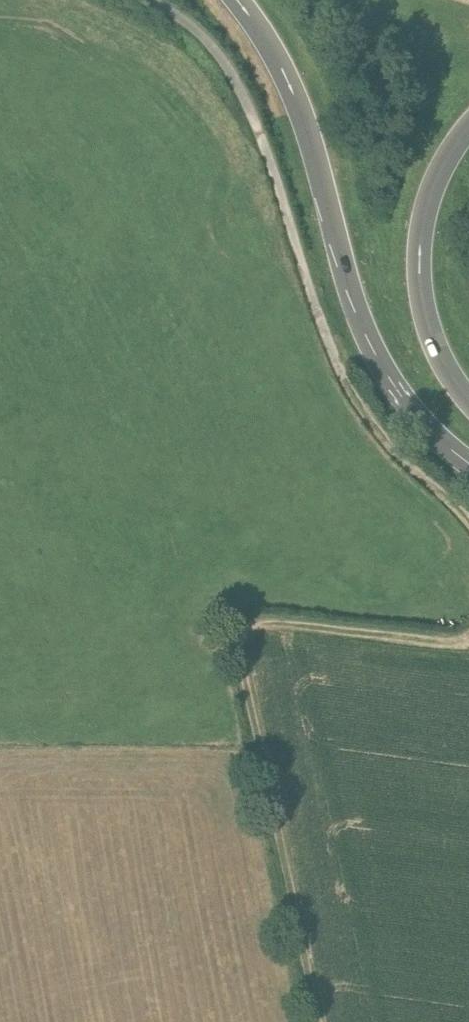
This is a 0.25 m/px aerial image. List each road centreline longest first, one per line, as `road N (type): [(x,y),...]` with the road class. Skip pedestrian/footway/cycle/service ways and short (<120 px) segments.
road 1 (track): [(468,635),(443,642),(283,622),(255,623),(240,639),(316,1021)]
road 2 (motorway): [(237,0),(264,34),(300,108),(373,346),(407,402),(468,462)]
road 3 (motorway): [(468,400),(436,348),(418,275),(430,195),(468,126)]

